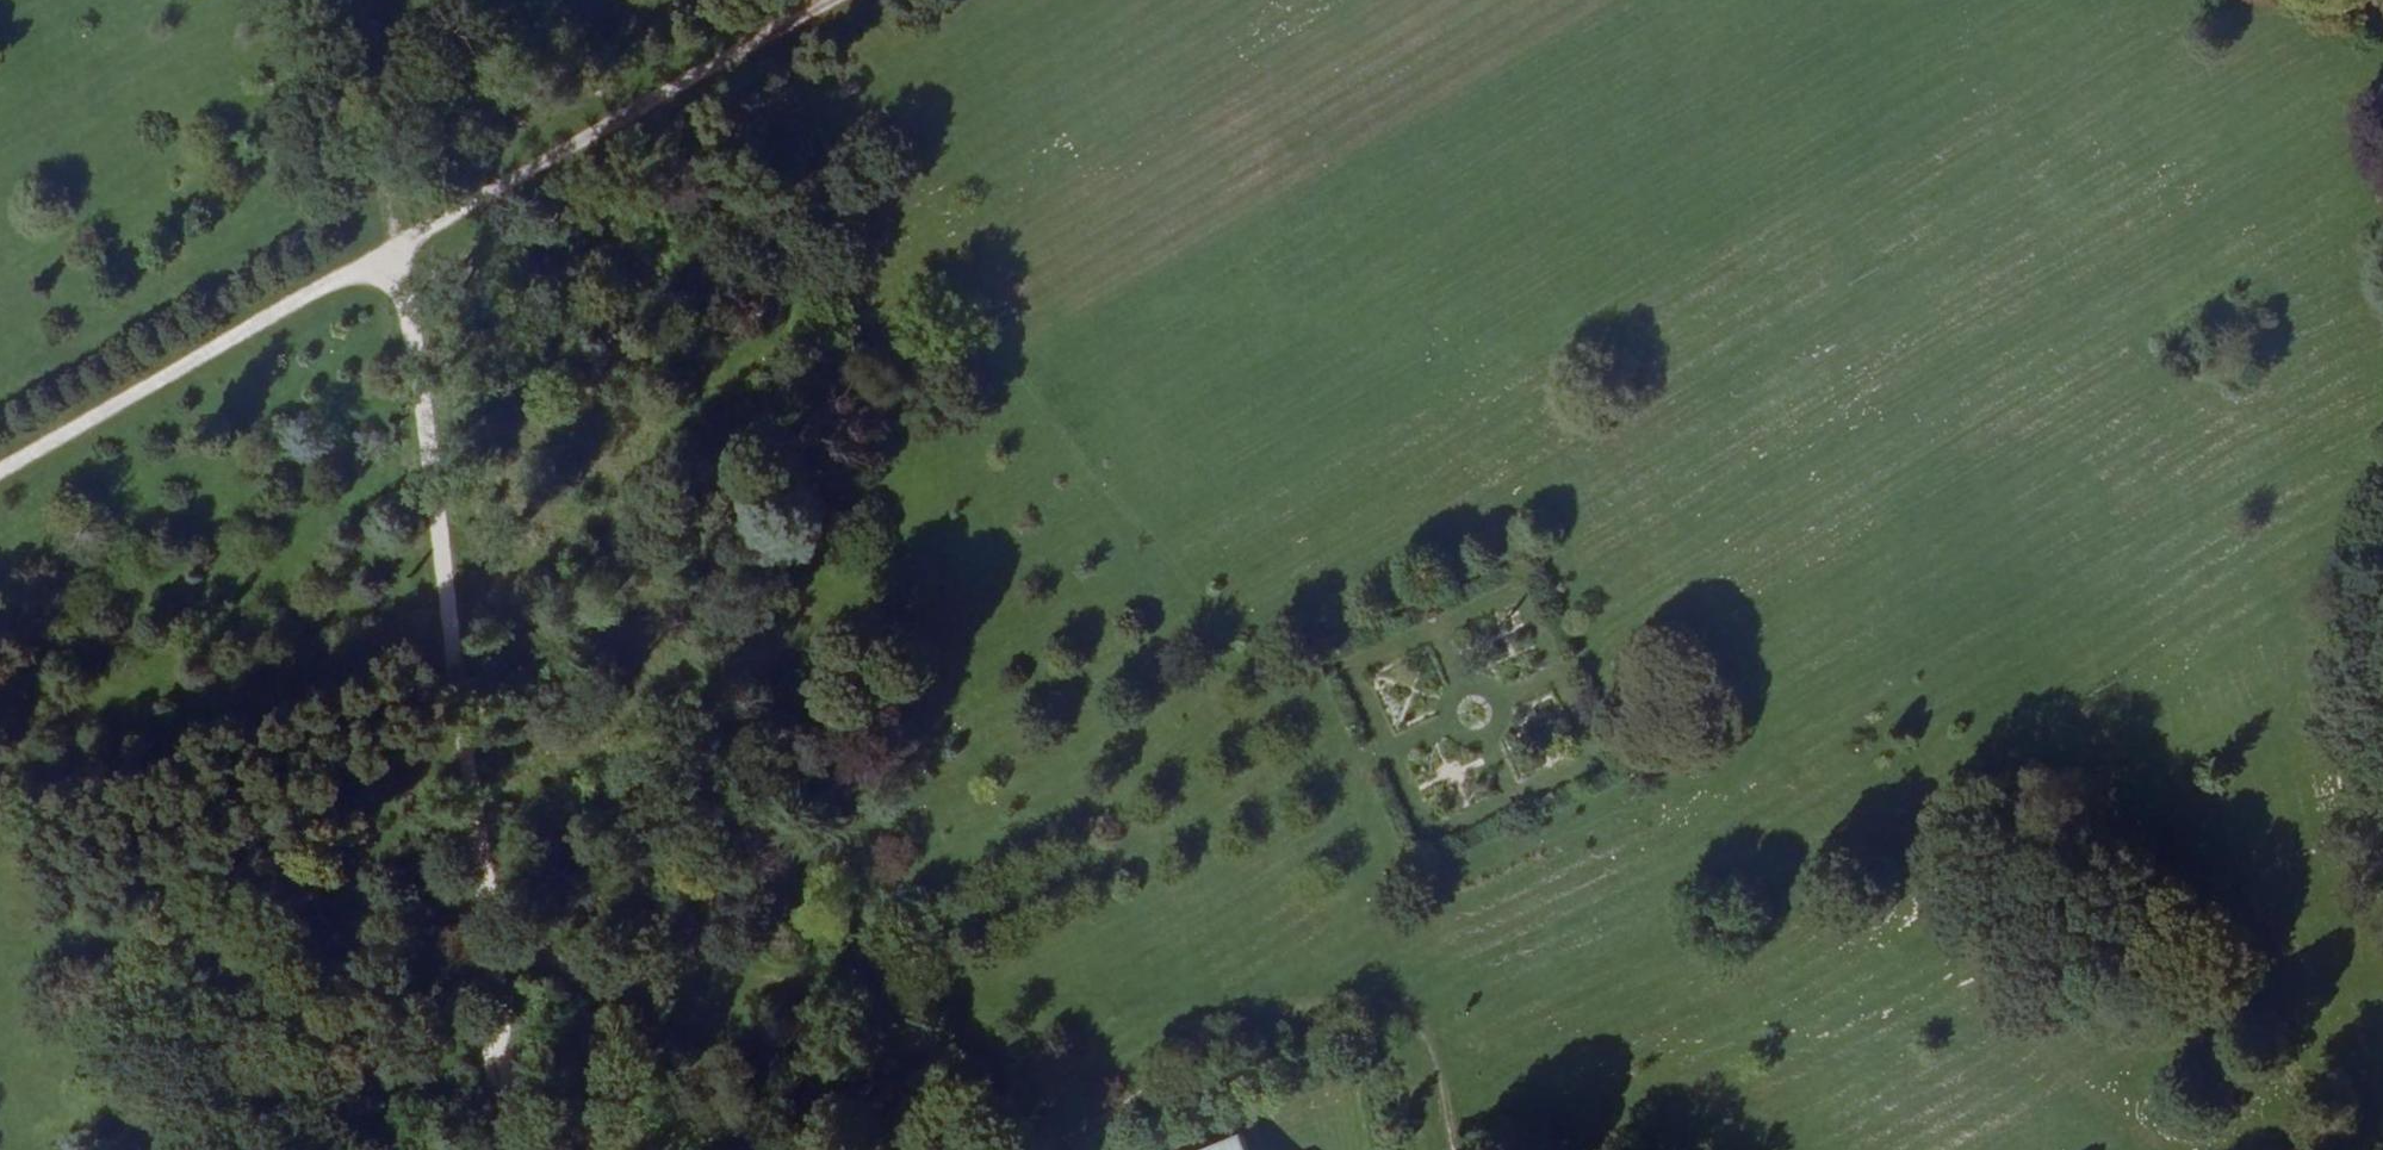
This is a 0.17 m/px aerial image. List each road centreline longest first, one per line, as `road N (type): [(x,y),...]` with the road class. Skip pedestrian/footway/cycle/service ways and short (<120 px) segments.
road 1 (track): [(0,482),(852,0)]
road 2 (track): [(520,1149),(404,252)]

